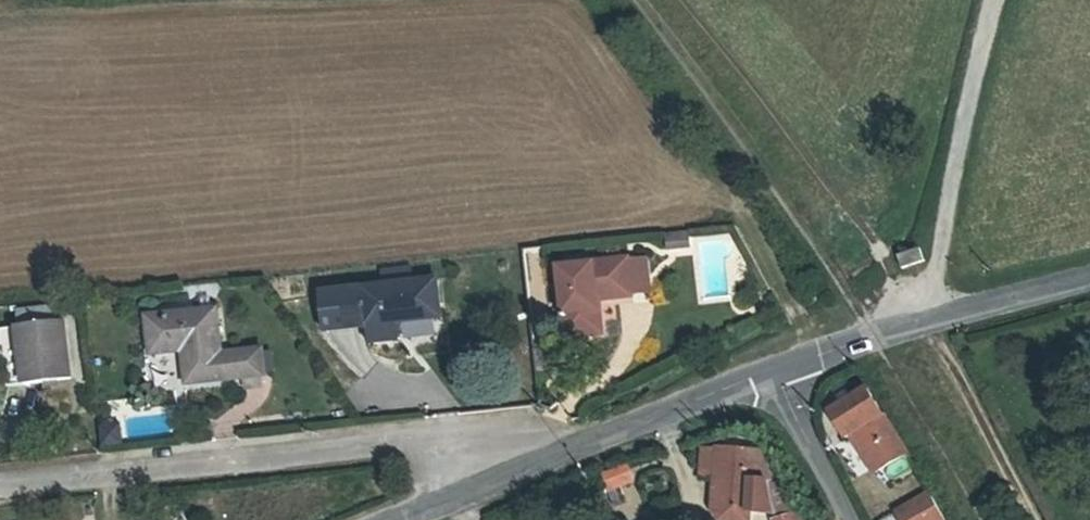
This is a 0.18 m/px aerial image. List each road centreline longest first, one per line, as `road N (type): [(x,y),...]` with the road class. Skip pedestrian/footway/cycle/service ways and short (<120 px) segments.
road 1 (track): [(992,0),(955,148),(926,330),(1029,519)]
road 2 (residential): [(0,484),(463,434),(495,483)]
road 3 (residential): [(755,382),(1089,284)]
road 4 (residential): [(495,483),(755,382)]
road 5 (residential): [(755,382),(852,519)]

